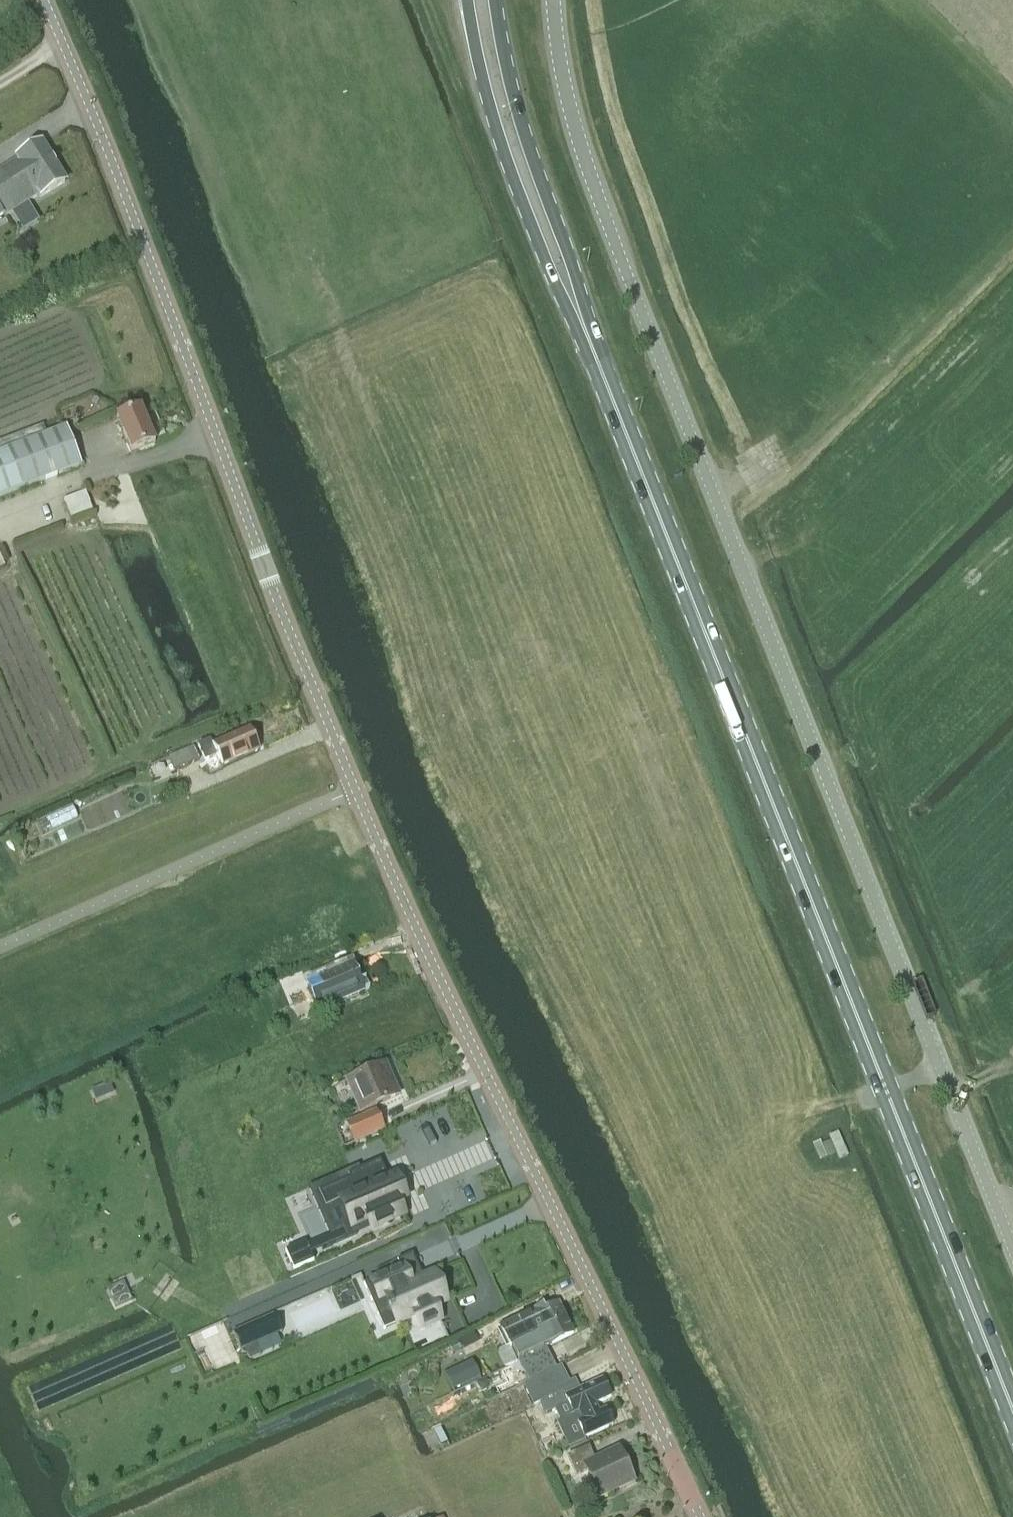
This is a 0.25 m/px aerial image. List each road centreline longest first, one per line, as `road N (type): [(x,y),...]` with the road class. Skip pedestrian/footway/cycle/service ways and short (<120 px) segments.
road 1 (unclassified): [(700,1516),(355,789),(43,0)]
road 2 (unclassified): [(1012,1251),(607,224),(573,127),(552,0)]
road 3 (primary): [(581,322),(1012,1412)]
road 4 (primary): [(467,0),(500,140),(547,261),(581,322)]
road 5 (primary): [(581,322),(567,254),(524,135),(496,0)]

